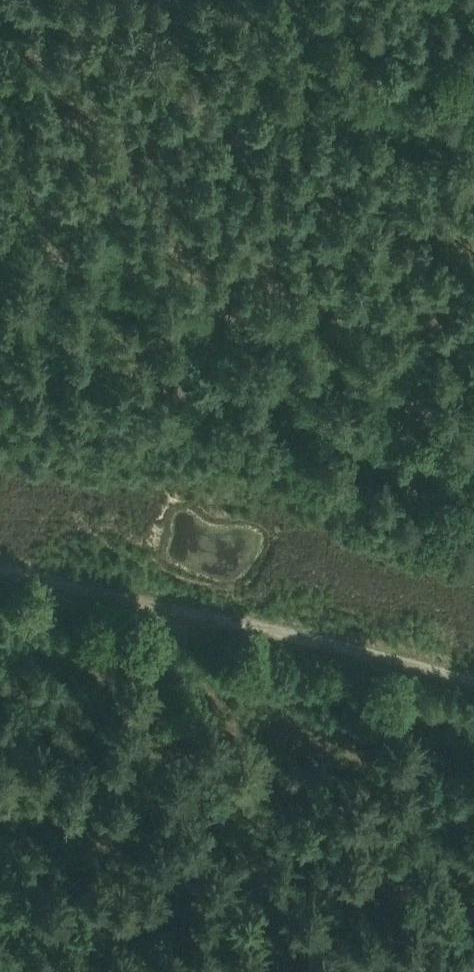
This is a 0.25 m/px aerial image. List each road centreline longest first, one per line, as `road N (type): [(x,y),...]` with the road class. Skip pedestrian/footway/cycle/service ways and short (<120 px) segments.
road 1 (track): [(0,570),(473,682)]

